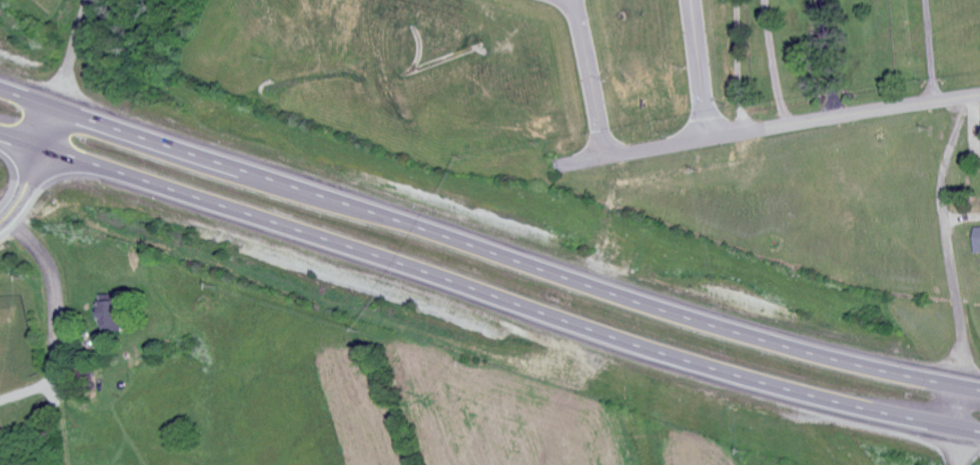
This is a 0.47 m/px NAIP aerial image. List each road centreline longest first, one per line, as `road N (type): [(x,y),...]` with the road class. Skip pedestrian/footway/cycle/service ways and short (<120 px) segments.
road 1 (trunk): [(979,389),(661,309),(0,89)]
road 2 (trunk): [(0,134),(664,356),(979,433)]
road 3 (residential): [(570,163),(979,94)]
road 4 (secondary): [(0,218),(25,185),(56,107)]

